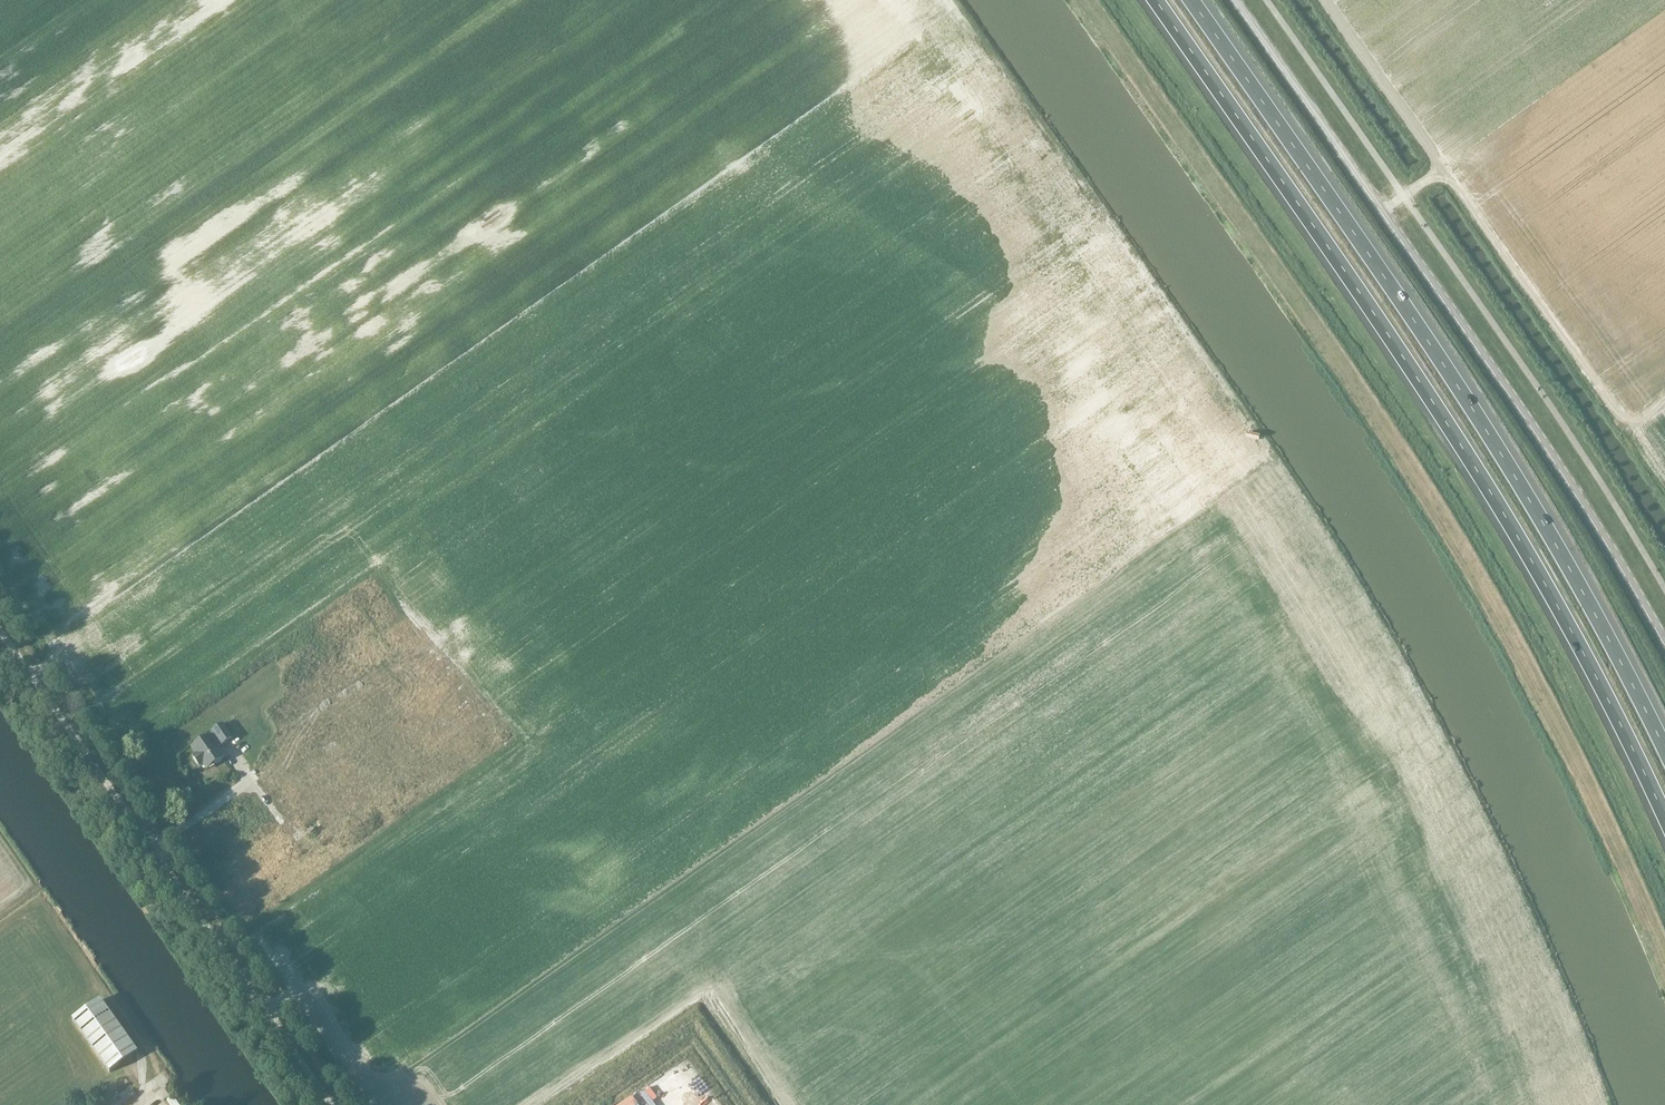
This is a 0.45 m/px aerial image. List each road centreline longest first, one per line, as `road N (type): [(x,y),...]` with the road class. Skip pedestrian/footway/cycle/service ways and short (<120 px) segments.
road 1 (motorway): [(1154,0),(1489,489),(1664,815)]
road 2 (motorway): [(1664,750),(1517,480),(1190,0)]
road 3 (tertiary): [(1664,645),(1550,454),(1235,0)]
road 4 (unclassified): [(330,1104),(0,633)]

